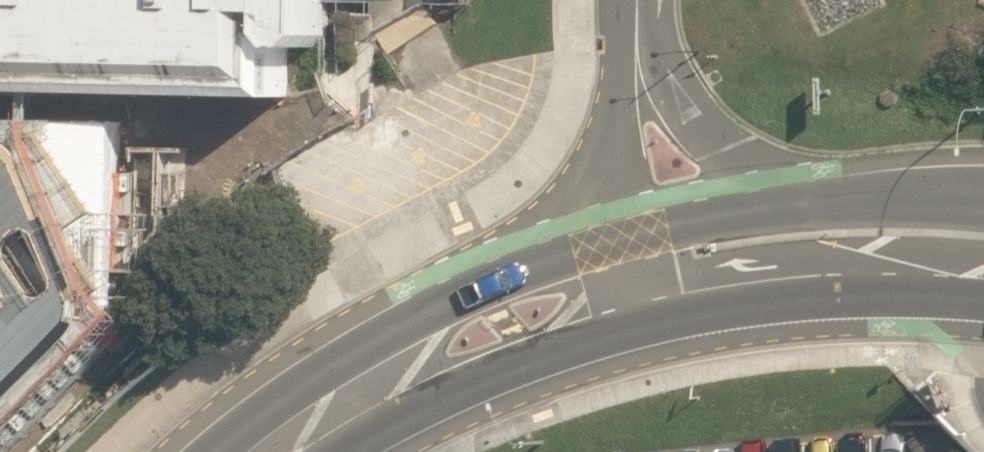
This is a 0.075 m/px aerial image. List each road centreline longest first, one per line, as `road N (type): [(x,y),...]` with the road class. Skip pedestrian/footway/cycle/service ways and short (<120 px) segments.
road 1 (secondary): [(983,289),(784,291),(634,317),(454,377),(320,451)]
road 2 (secondary): [(201,451),(286,385),(423,300),(622,227)]
road 3 (secondary): [(983,289),(802,249),(647,269),(631,259),(622,227)]
road 4 (unclassified): [(655,0),(668,87),(695,129),(752,170),(824,197)]
road 5 (unclassified): [(622,227),(610,146),(617,0)]
road 6 (secondary): [(622,227),(824,197)]
road 7 (secondary): [(824,197),(983,190)]

